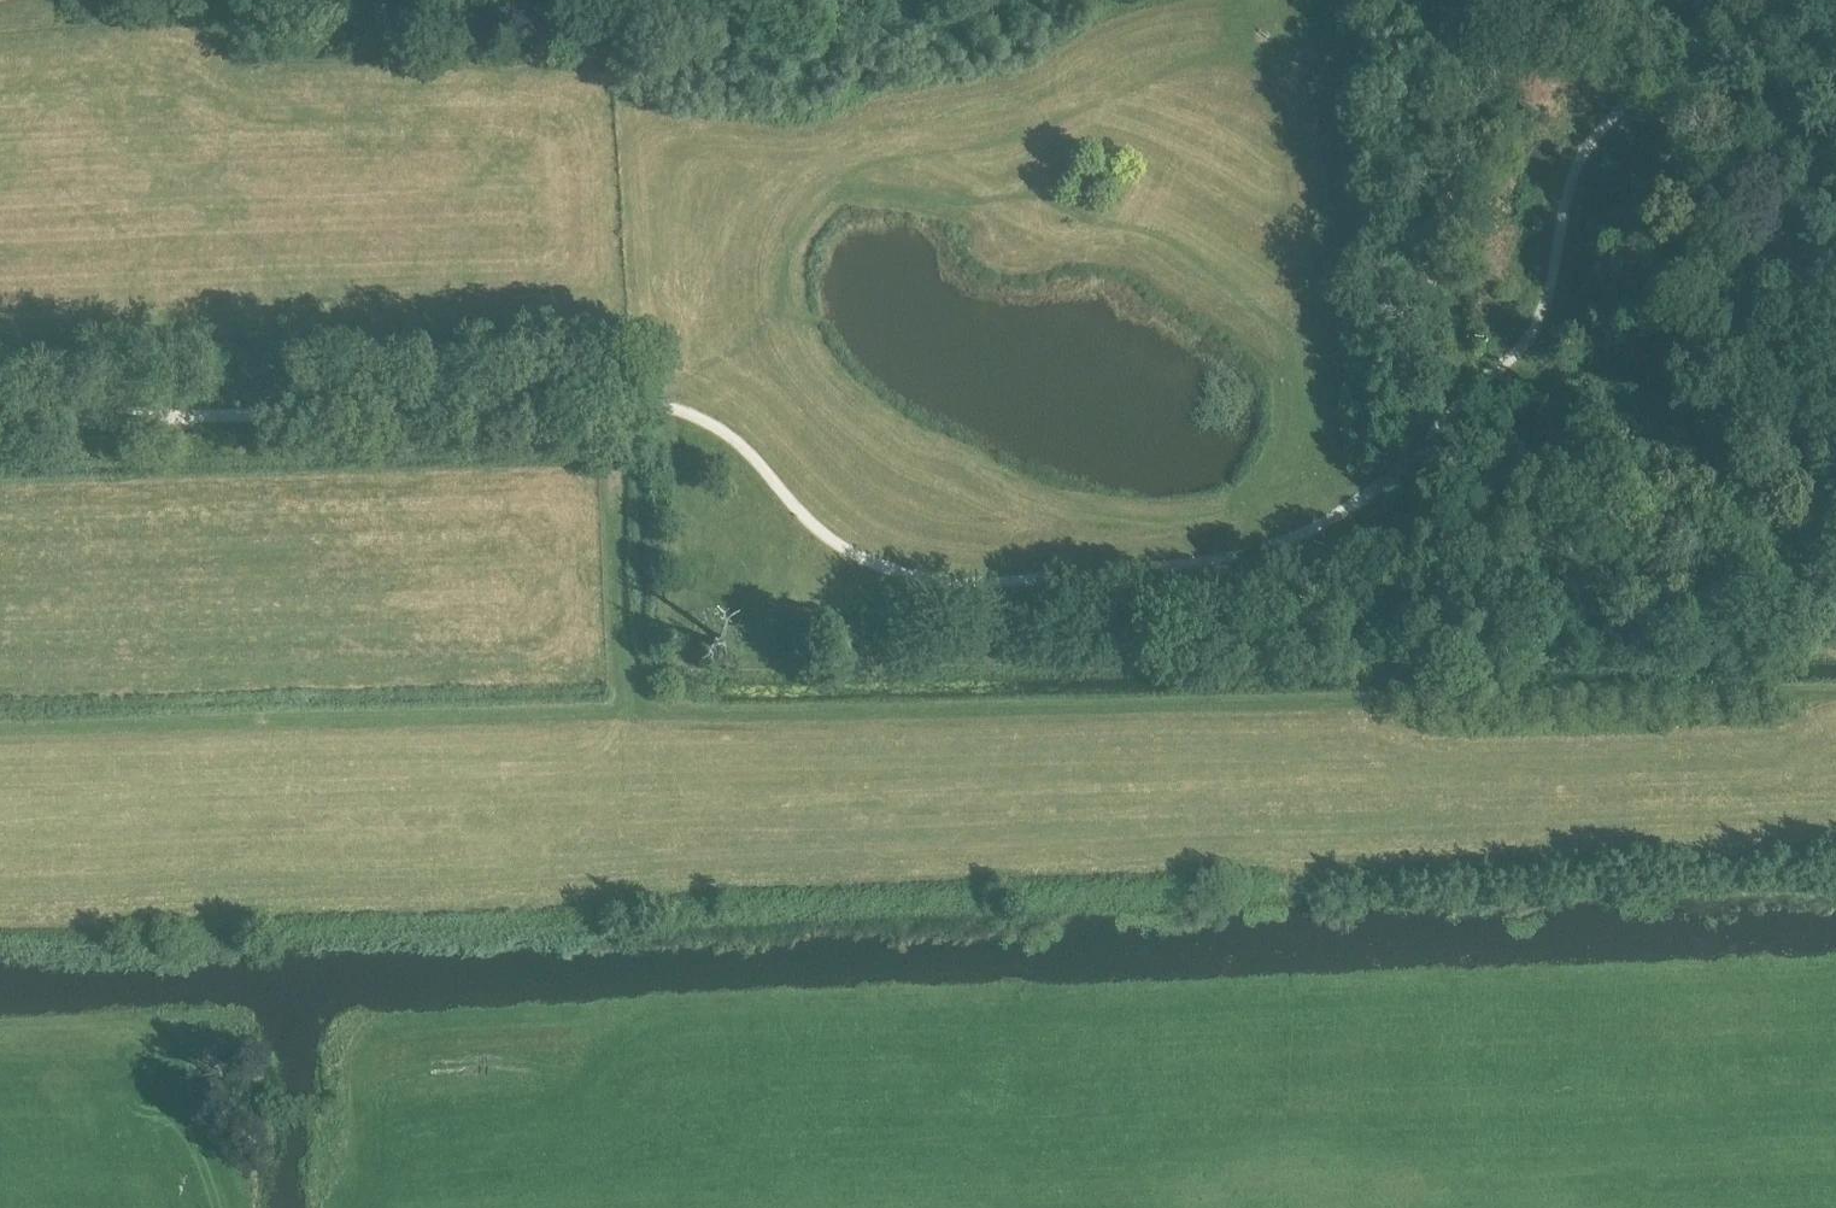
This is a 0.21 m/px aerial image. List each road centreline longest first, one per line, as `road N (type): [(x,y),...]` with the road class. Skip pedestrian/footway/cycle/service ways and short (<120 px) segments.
road 1 (track): [(603,402),(653,404),(715,425),(829,539),(904,574),(974,582),(1059,578),(1222,560),(1288,541),(1387,480),(1529,341),(1550,297),(1577,165),(1675,57),(1712,0)]
road 2 (track): [(0,421),(603,402)]

